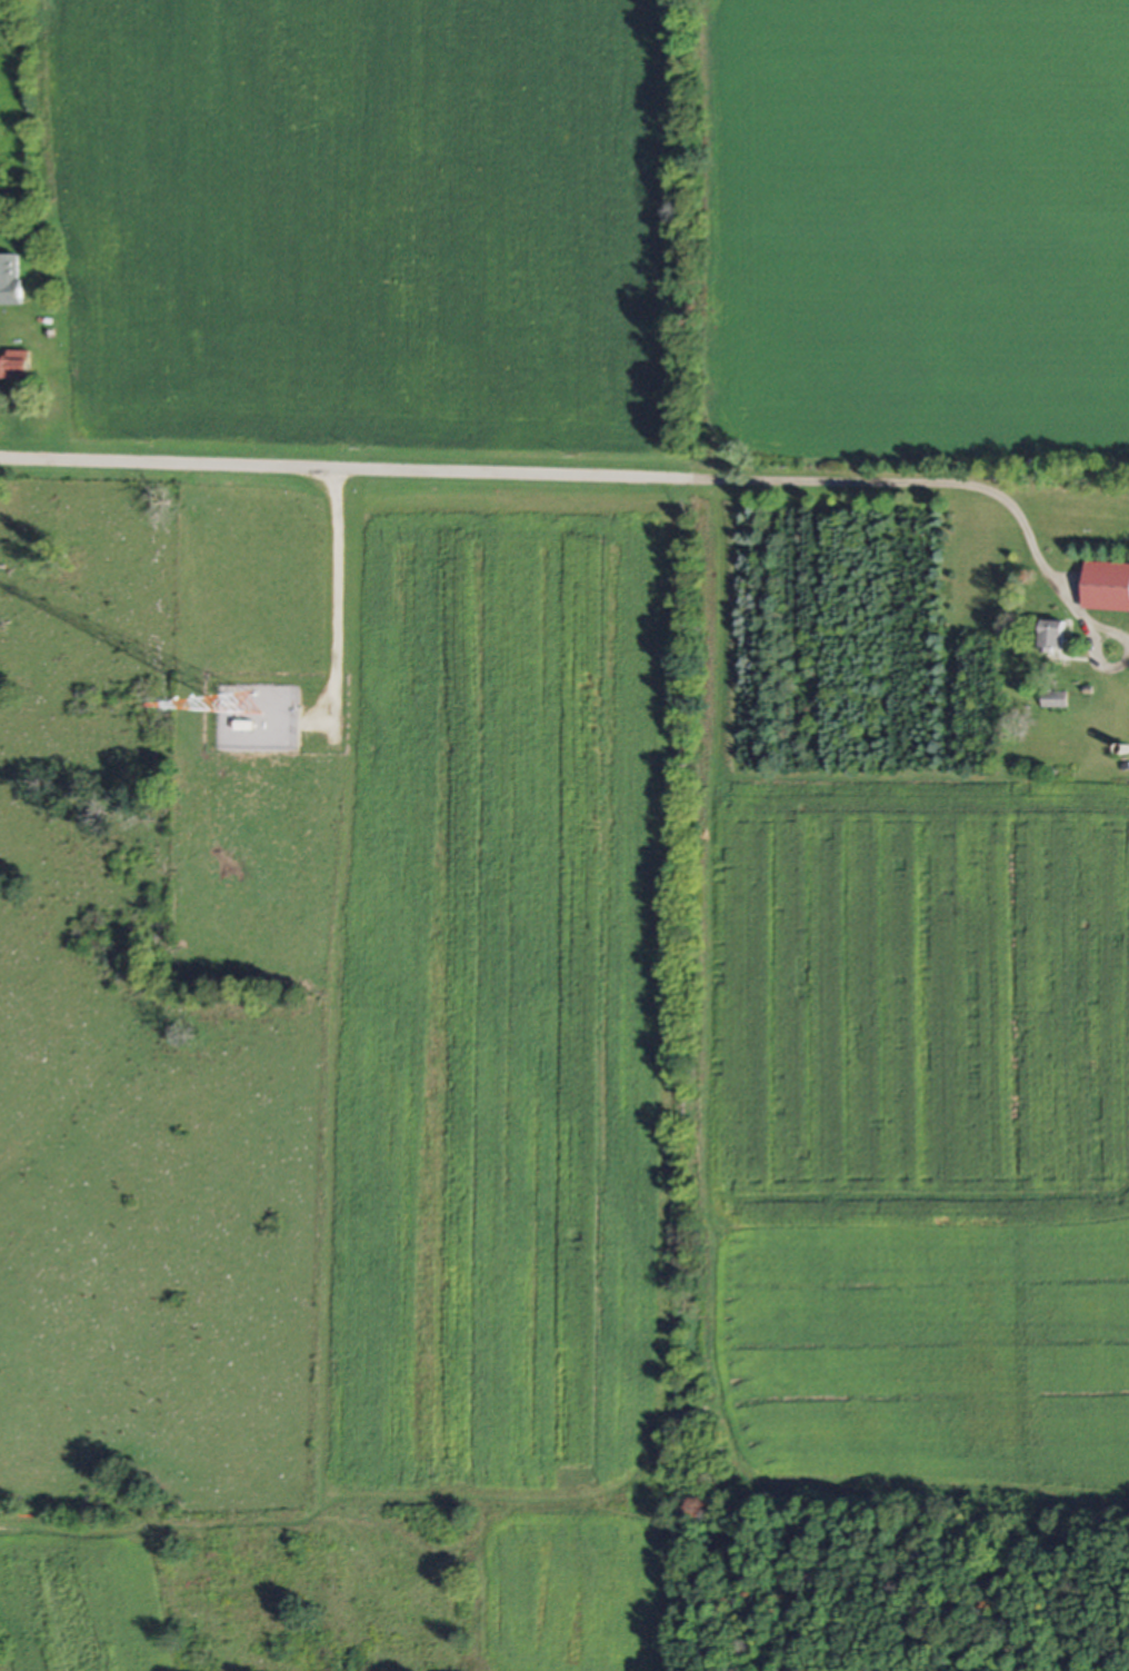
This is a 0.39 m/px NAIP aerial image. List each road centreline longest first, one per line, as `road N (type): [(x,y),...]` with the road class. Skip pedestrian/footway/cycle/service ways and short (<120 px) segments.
road 1 (residential): [(967,487),(0,461)]

